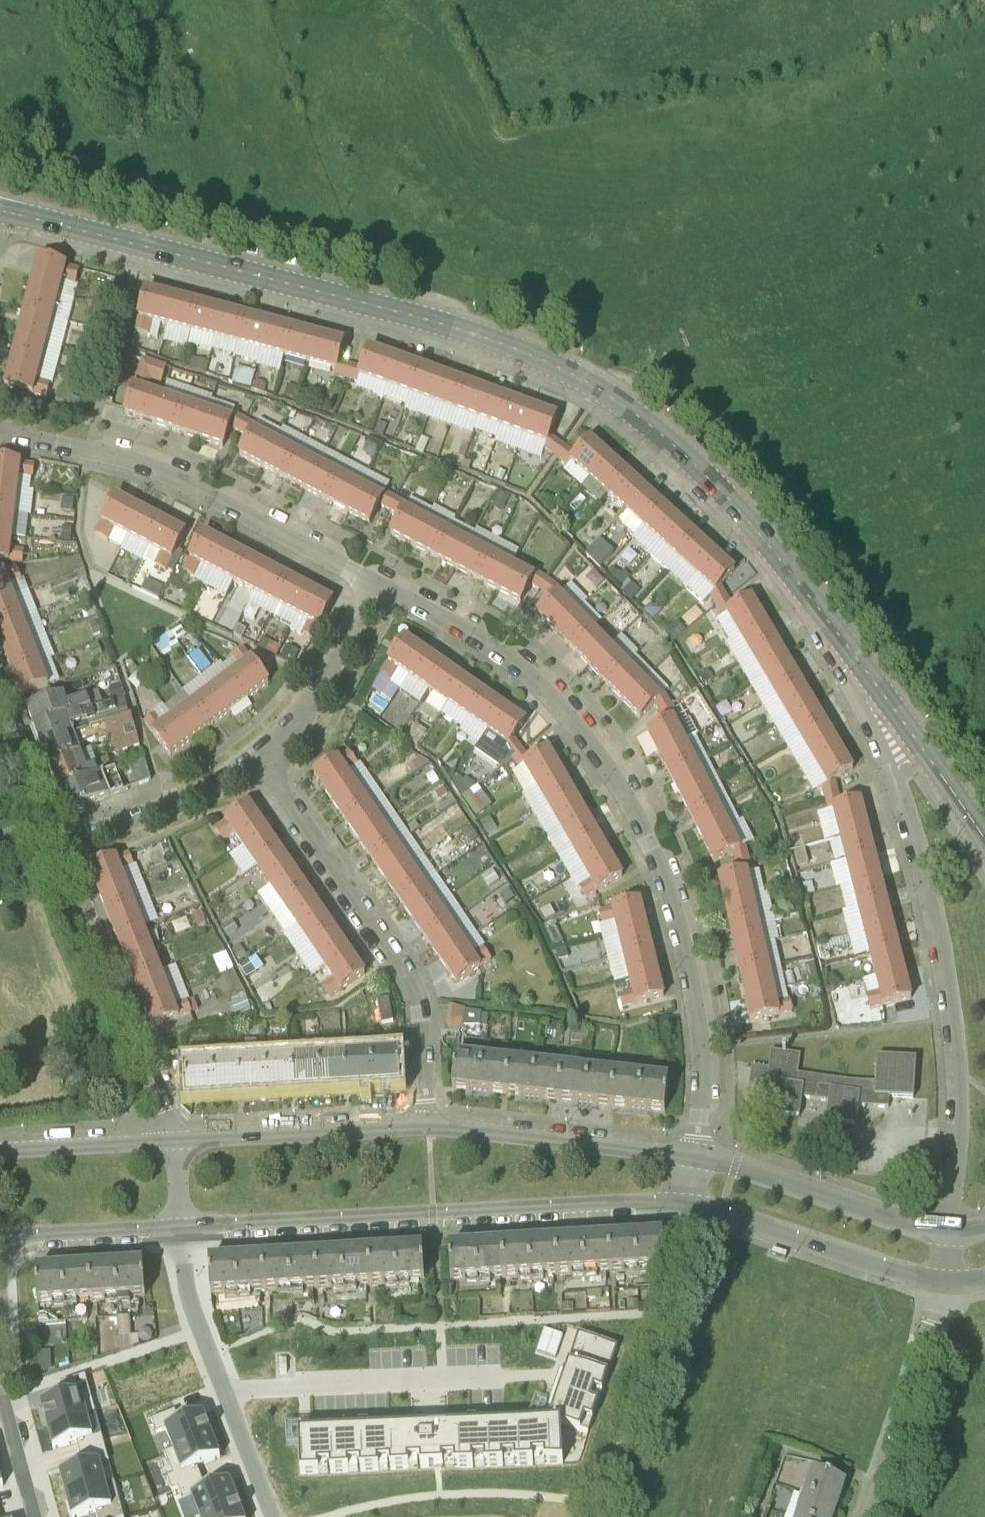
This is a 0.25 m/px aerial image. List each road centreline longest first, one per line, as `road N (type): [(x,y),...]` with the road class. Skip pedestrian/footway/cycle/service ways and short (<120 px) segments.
road 1 (tertiary): [(854,653),(792,567),(718,487),(586,381),(477,336),(0,210)]
road 2 (residential): [(695,1156),(701,1038),(684,941),(669,887),(630,806),(584,736),(529,674),(375,584)]
road 3 (residential): [(854,653),(905,811),(943,971),(958,1109),(953,1229)]
road 4 (tertiary): [(181,1230),(686,1207)]
road 5 (residential): [(429,1126),(426,1019),(414,979),(266,766)]
road 6 (residential): [(375,584),(161,471),(0,433)]
road 7 (residential): [(171,1139),(65,847)]
road 8 (residential): [(181,1230),(191,1297),(274,1516)]
road 9 (residential): [(40,1516),(7,1397),(2,1238)]
road 10 (tertiary): [(686,1207),(945,1284)]
road 11 (tertiary): [(953,1229),(695,1156)]
road 12 (tertiary): [(695,1156),(429,1126)]
road 13 (tertiary): [(429,1126),(171,1139)]
road 14 (residential): [(945,1284),(877,1516)]
road 15 (tertiary): [(984,841),(854,653)]
road 16 (residential): [(65,847),(266,766)]
road 17 (residential): [(266,766),(289,739),(375,584)]
road 18 (tertiary): [(2,1238),(181,1230)]
road 19 (residential): [(65,847),(0,687)]
road 20 (tertiary): [(171,1139),(0,1149)]

